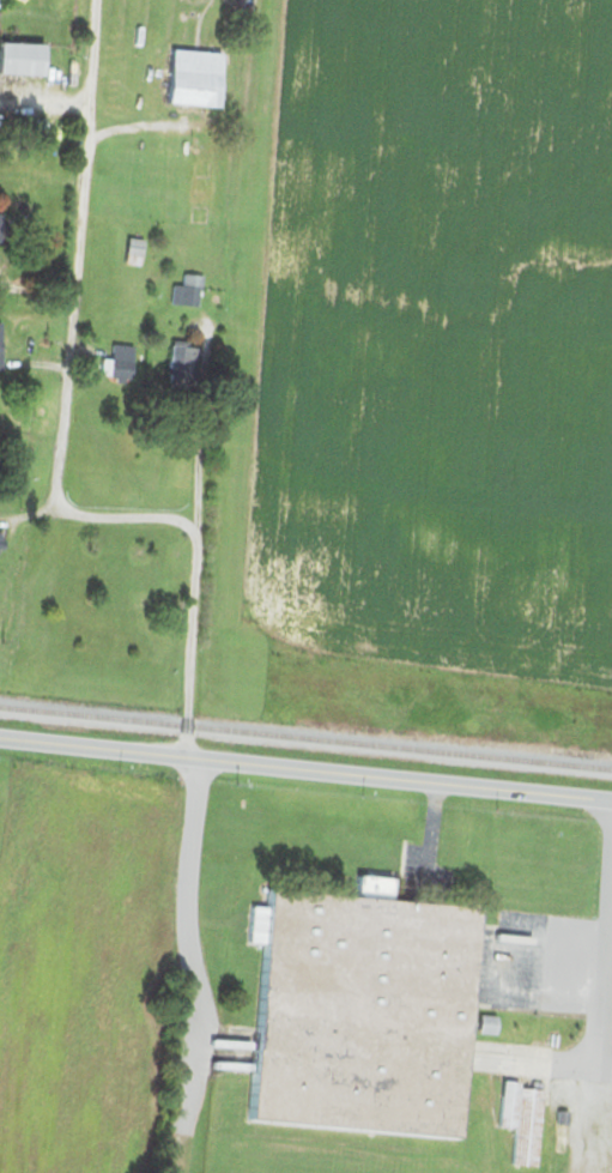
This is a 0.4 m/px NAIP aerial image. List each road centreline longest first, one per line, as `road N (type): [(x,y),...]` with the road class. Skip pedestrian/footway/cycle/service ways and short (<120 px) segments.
road 1 (tertiary): [(611,799),(0,737)]
road 2 (residential): [(181,755),(206,313)]

